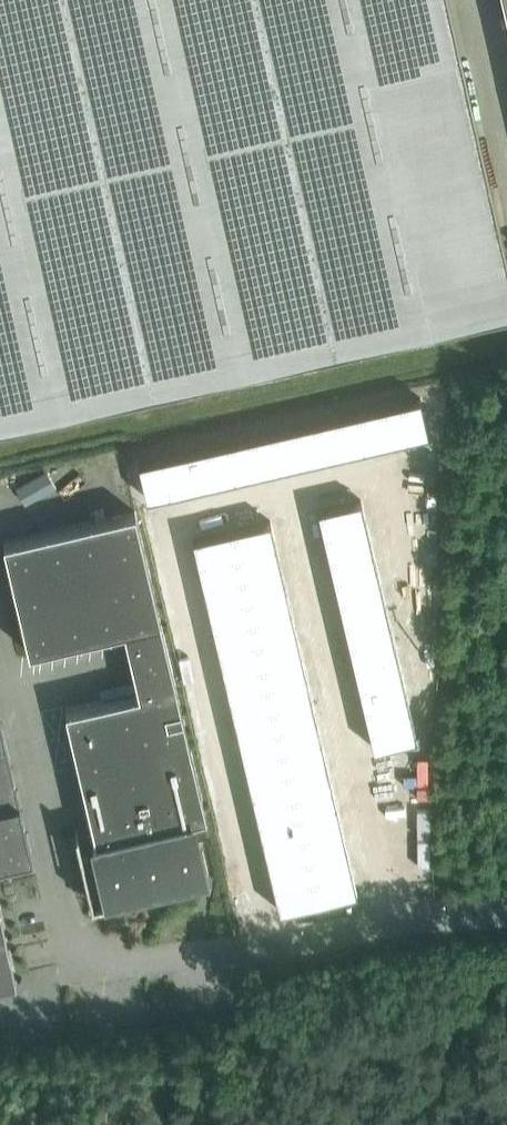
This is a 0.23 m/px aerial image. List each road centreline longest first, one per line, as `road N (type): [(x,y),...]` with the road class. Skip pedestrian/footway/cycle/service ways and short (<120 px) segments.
road 1 (unclassified): [(273,947),(506,913)]

